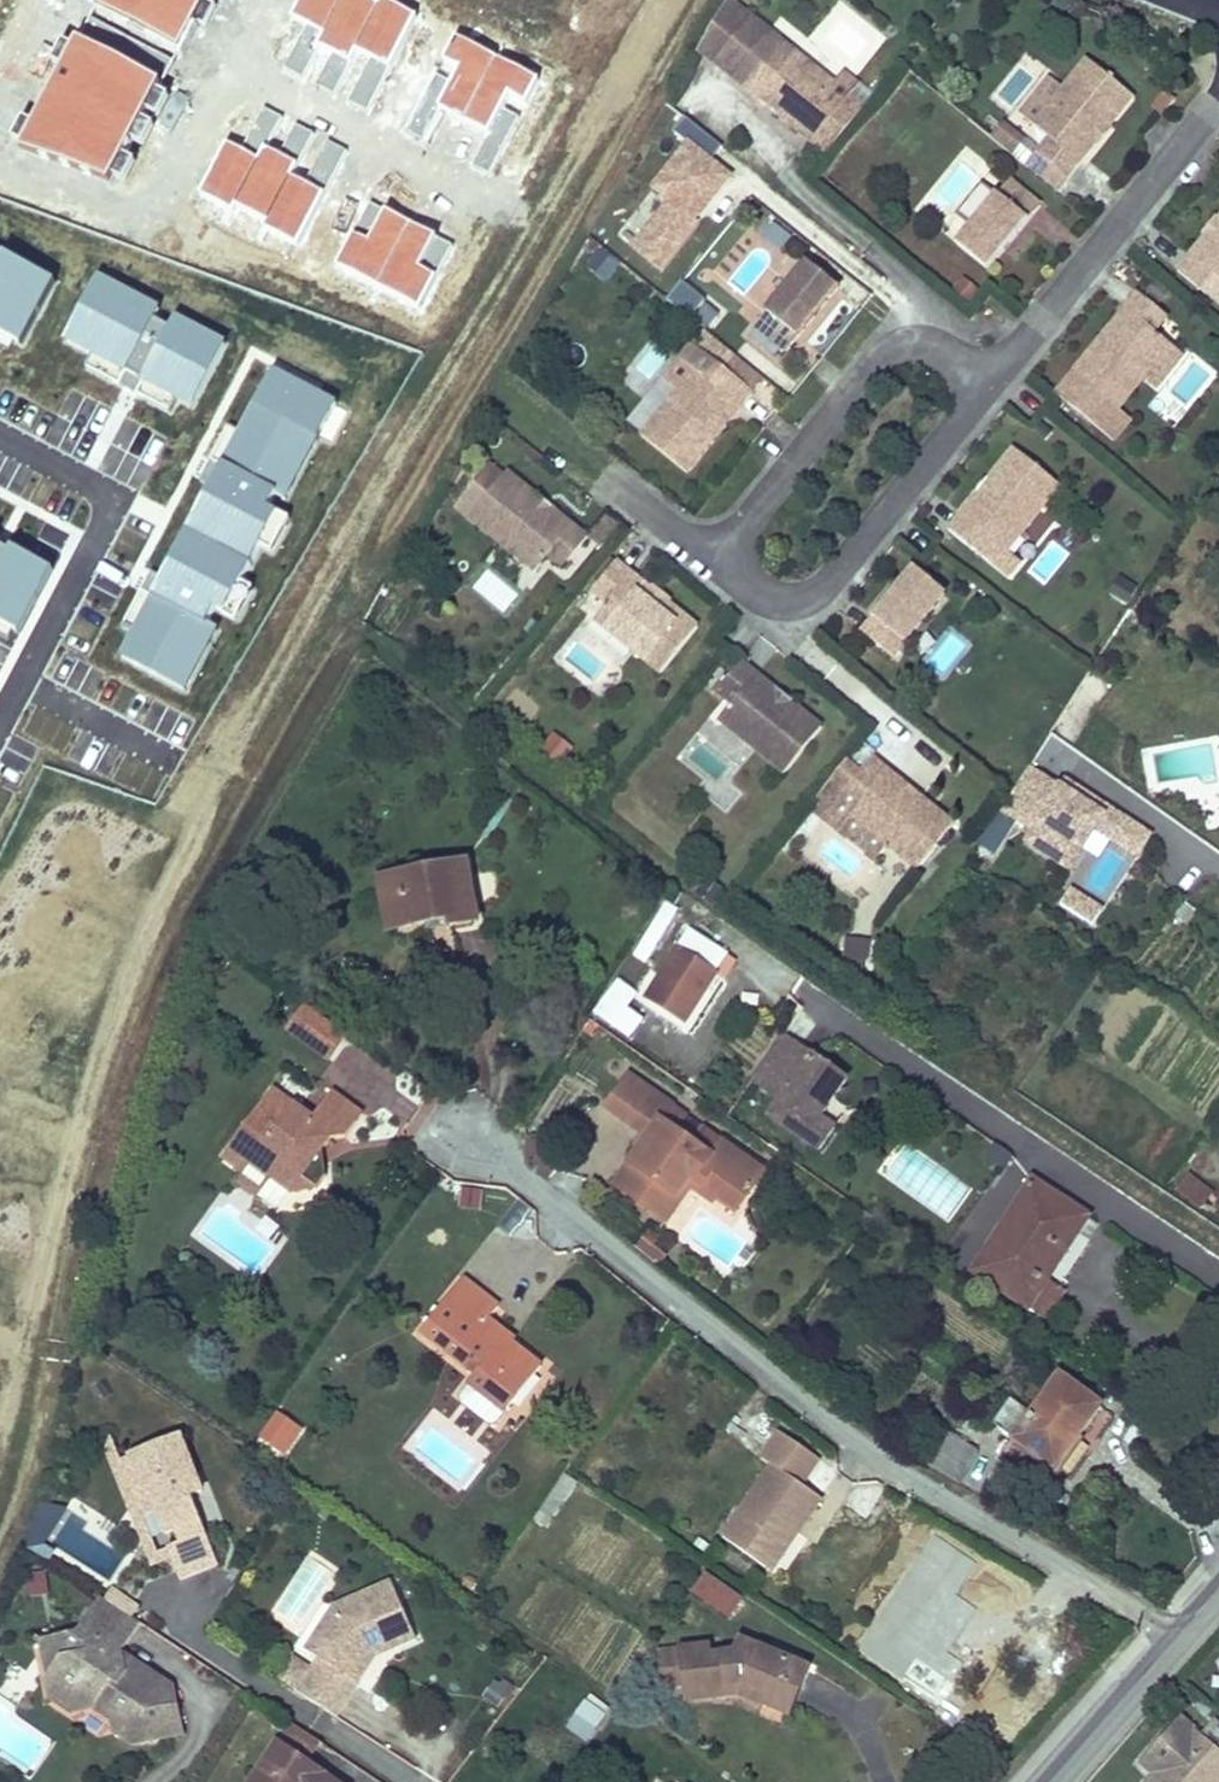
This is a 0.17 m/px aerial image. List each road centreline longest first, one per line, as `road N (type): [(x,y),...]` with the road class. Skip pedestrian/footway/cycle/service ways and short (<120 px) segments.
road 1 (track): [(0,1442),(91,1078),(189,845),(396,456),(665,0)]
road 2 (residential): [(479,1151),(874,1449),(1177,1639)]
road 3 (residential): [(718,558),(759,590),(798,594),(843,559),(993,367)]
road 4 (residential): [(718,558),(871,362),(913,334),(993,367)]
road 5 (residential): [(993,367),(1218,100)]
road 6 (tertiary): [(1052,1781),(1177,1639)]
road 7 (residential): [(604,473),(718,558)]

